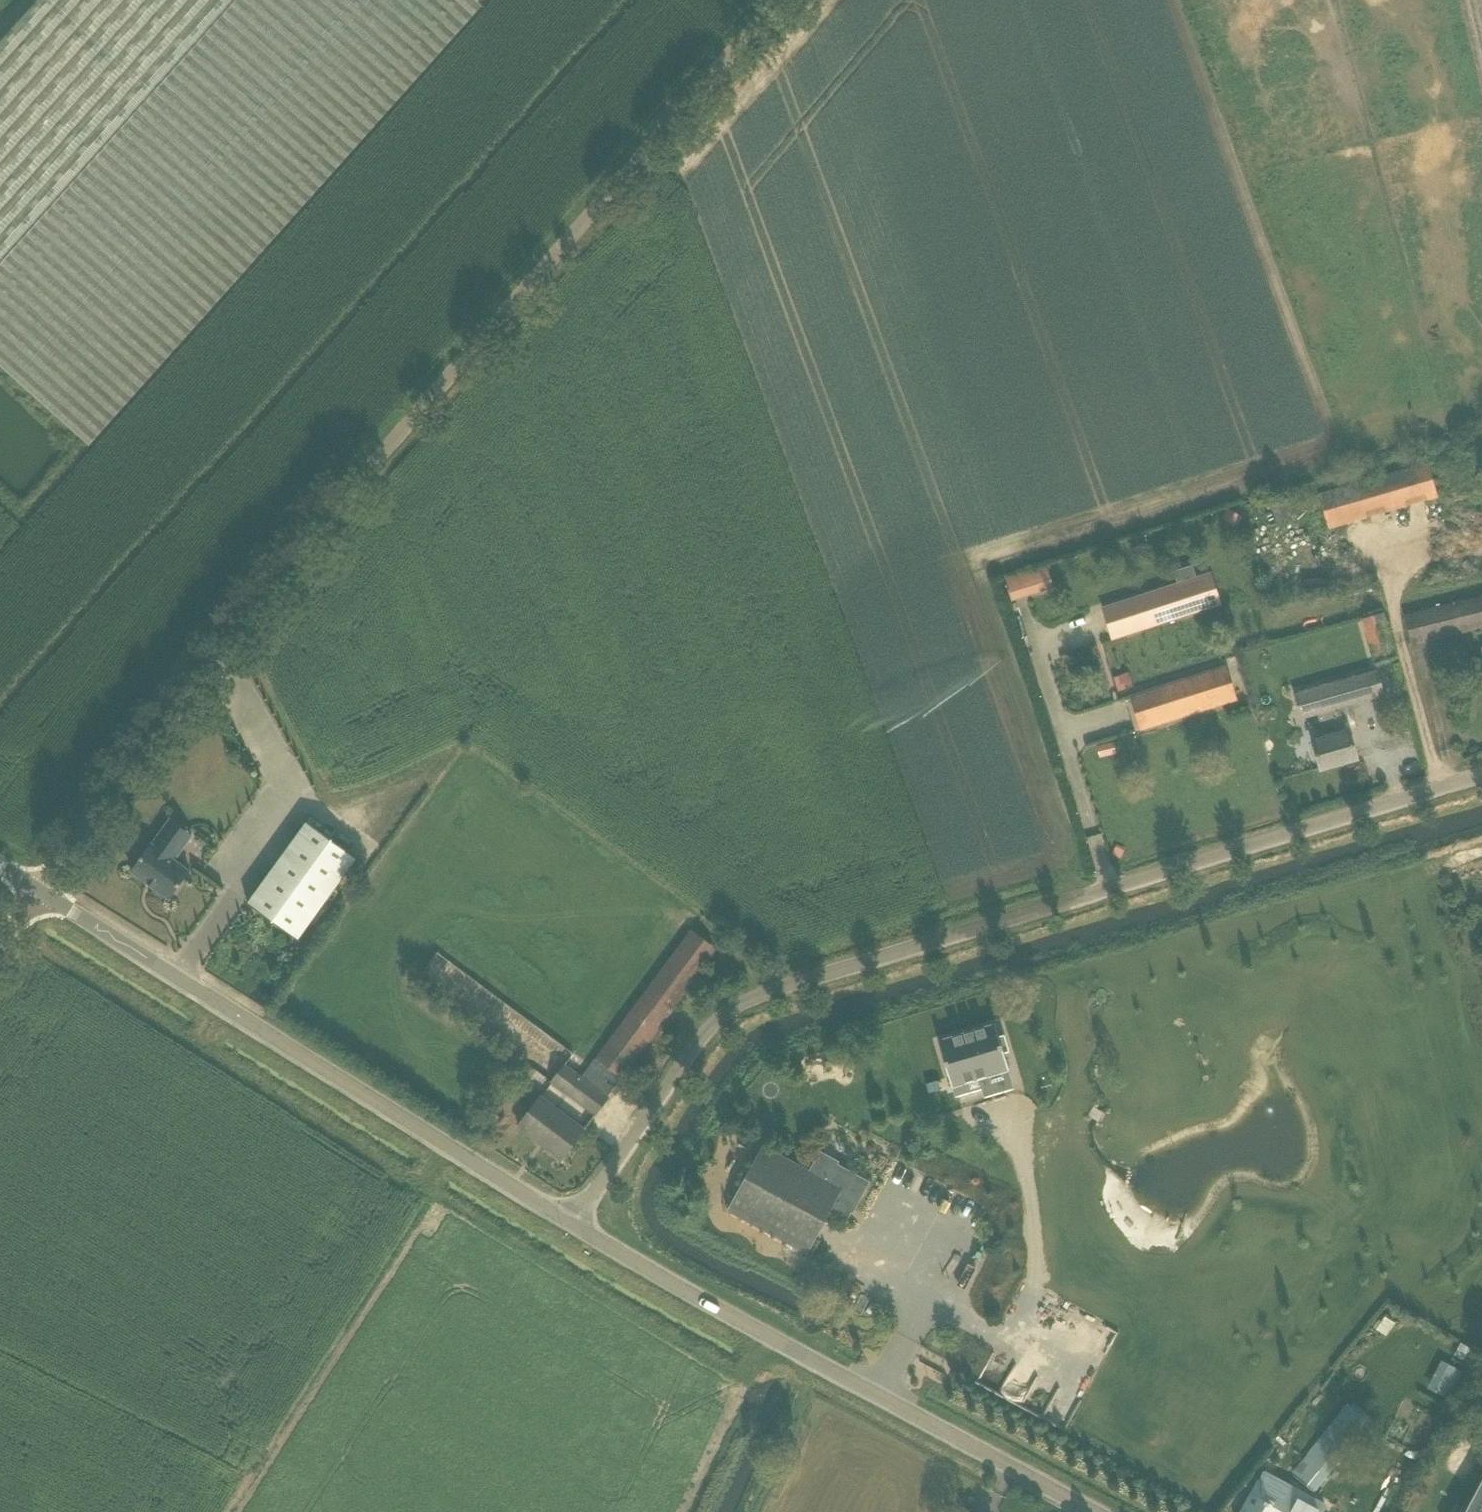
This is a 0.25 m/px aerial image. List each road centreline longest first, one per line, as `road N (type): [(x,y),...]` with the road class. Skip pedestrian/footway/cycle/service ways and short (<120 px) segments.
road 1 (unclassified): [(41,893),(460,368),(784,0)]
road 2 (unclassified): [(577,1228),(721,1015),(769,992),(1481,773)]
road 3 (unclassified): [(577,1228),(41,893)]
road 4 (unclassified): [(1095,1511),(577,1228)]
road 5 (track): [(747,1511),(816,1362)]

